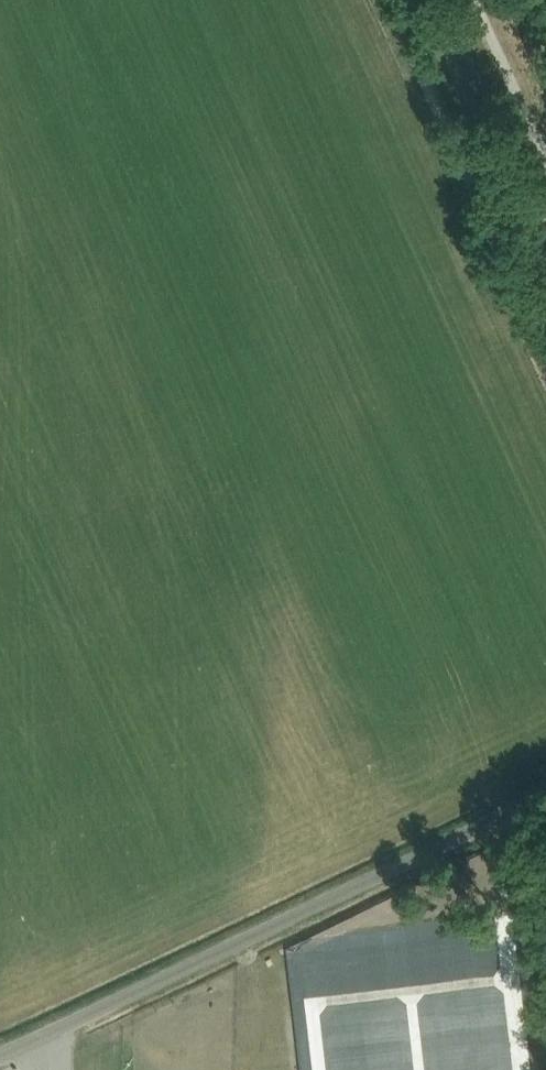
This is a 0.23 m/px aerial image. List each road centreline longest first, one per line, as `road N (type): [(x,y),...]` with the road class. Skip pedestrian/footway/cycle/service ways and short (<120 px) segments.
road 1 (unclassified): [(0,1052),(545,794)]
road 2 (tertiary): [(433,0),(545,246)]

